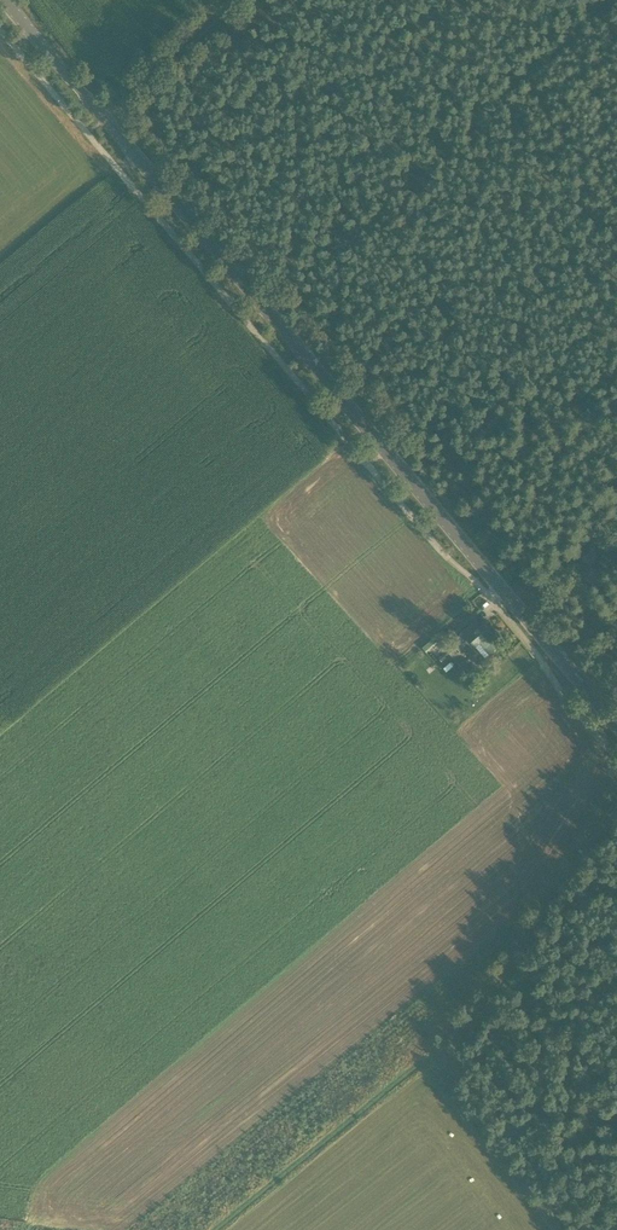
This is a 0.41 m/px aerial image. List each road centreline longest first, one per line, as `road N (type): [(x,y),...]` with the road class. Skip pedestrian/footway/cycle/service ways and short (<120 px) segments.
road 1 (tertiary): [(616,725),(5,0)]
road 2 (track): [(274,315),(605,0)]
road 3 (track): [(616,800),(447,1058)]
road 4 (track): [(214,1229),(419,1064),(447,1058)]
road 5 (track): [(582,1229),(447,1058)]
road 6 (track): [(86,133),(233,0)]

